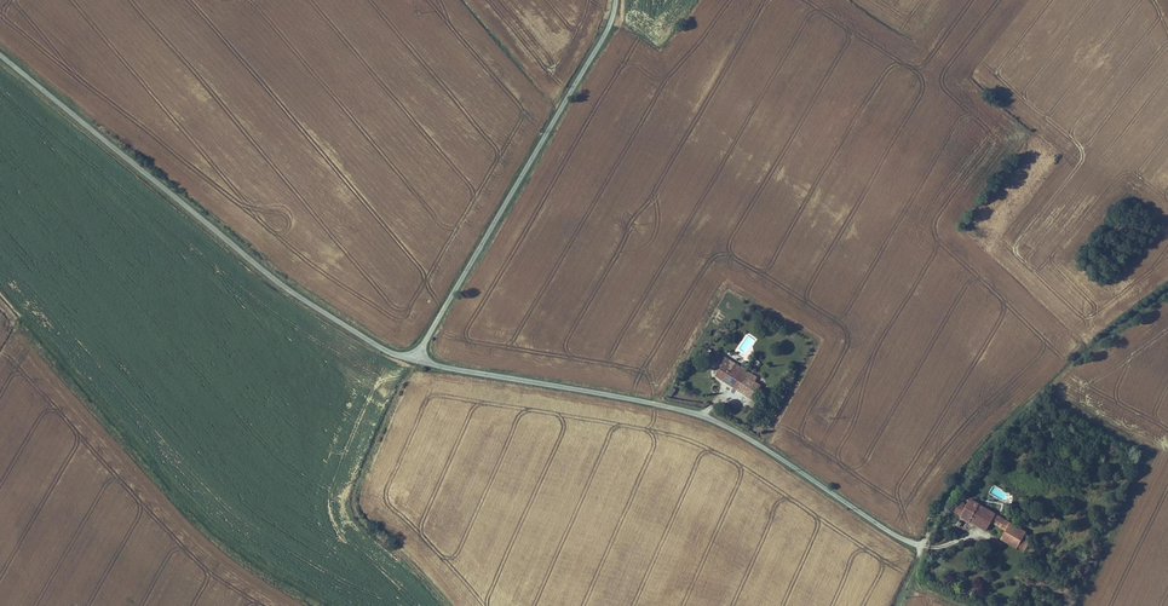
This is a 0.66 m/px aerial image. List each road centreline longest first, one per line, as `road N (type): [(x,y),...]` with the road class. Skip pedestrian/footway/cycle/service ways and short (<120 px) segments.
road 1 (unclassified): [(415,358),(669,408),(723,426),(889,535),(926,547)]
road 2 (unclassified): [(0,55),(281,285),(384,349),(415,358)]
road 3 (track): [(892,605),(975,457),(1090,347),(1167,290)]
road 4 (unclassified): [(415,358),(604,36),(616,0)]
road 5 (track): [(448,605),(354,501),(415,358)]

